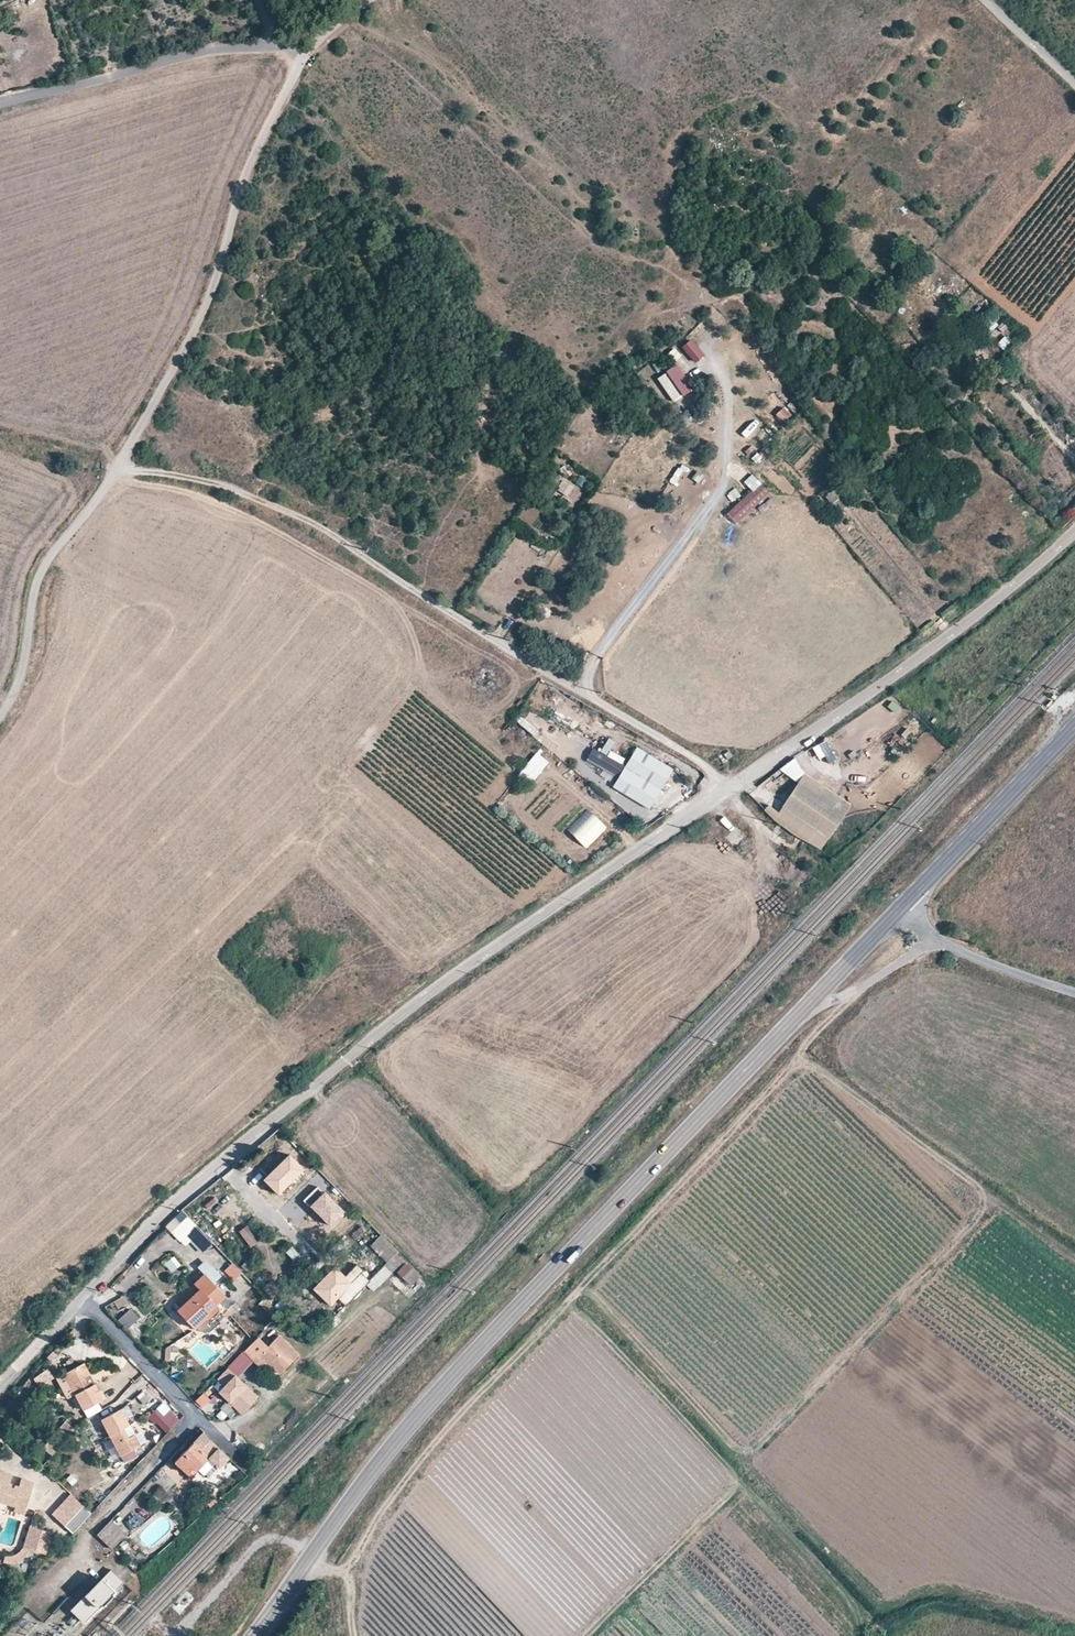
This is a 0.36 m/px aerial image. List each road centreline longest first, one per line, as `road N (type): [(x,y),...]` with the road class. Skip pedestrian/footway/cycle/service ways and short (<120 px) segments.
road 1 (unclassified): [(0,1388),(181,1198),(406,1010),(734,785)]
road 2 (tertiary): [(273,1611),(376,1466),(454,1375),(901,907)]
road 3 (track): [(936,940),(849,1001),(419,1462),(351,1569),(305,1565)]
road 4 (track): [(586,1635),(734,1490),(764,1437),(981,1204),(967,1179),(797,1057)]
road 5 (unclassified): [(114,471),(203,484),(302,520),(734,785)]
road 6 (unclassified): [(114,471),(189,337),(224,255),(240,183),(308,41)]
road 7 (unclassified): [(734,785),(1025,580),(1074,531)]
road 8 (unclassified): [(281,44),(156,63),(0,105)]
road 9 (unclassified): [(0,718),(20,675),(37,583),(114,471)]
road 10 (tertiary): [(901,907),(1074,726)]
road 11 (unclassified): [(1074,993),(936,940),(901,907)]

